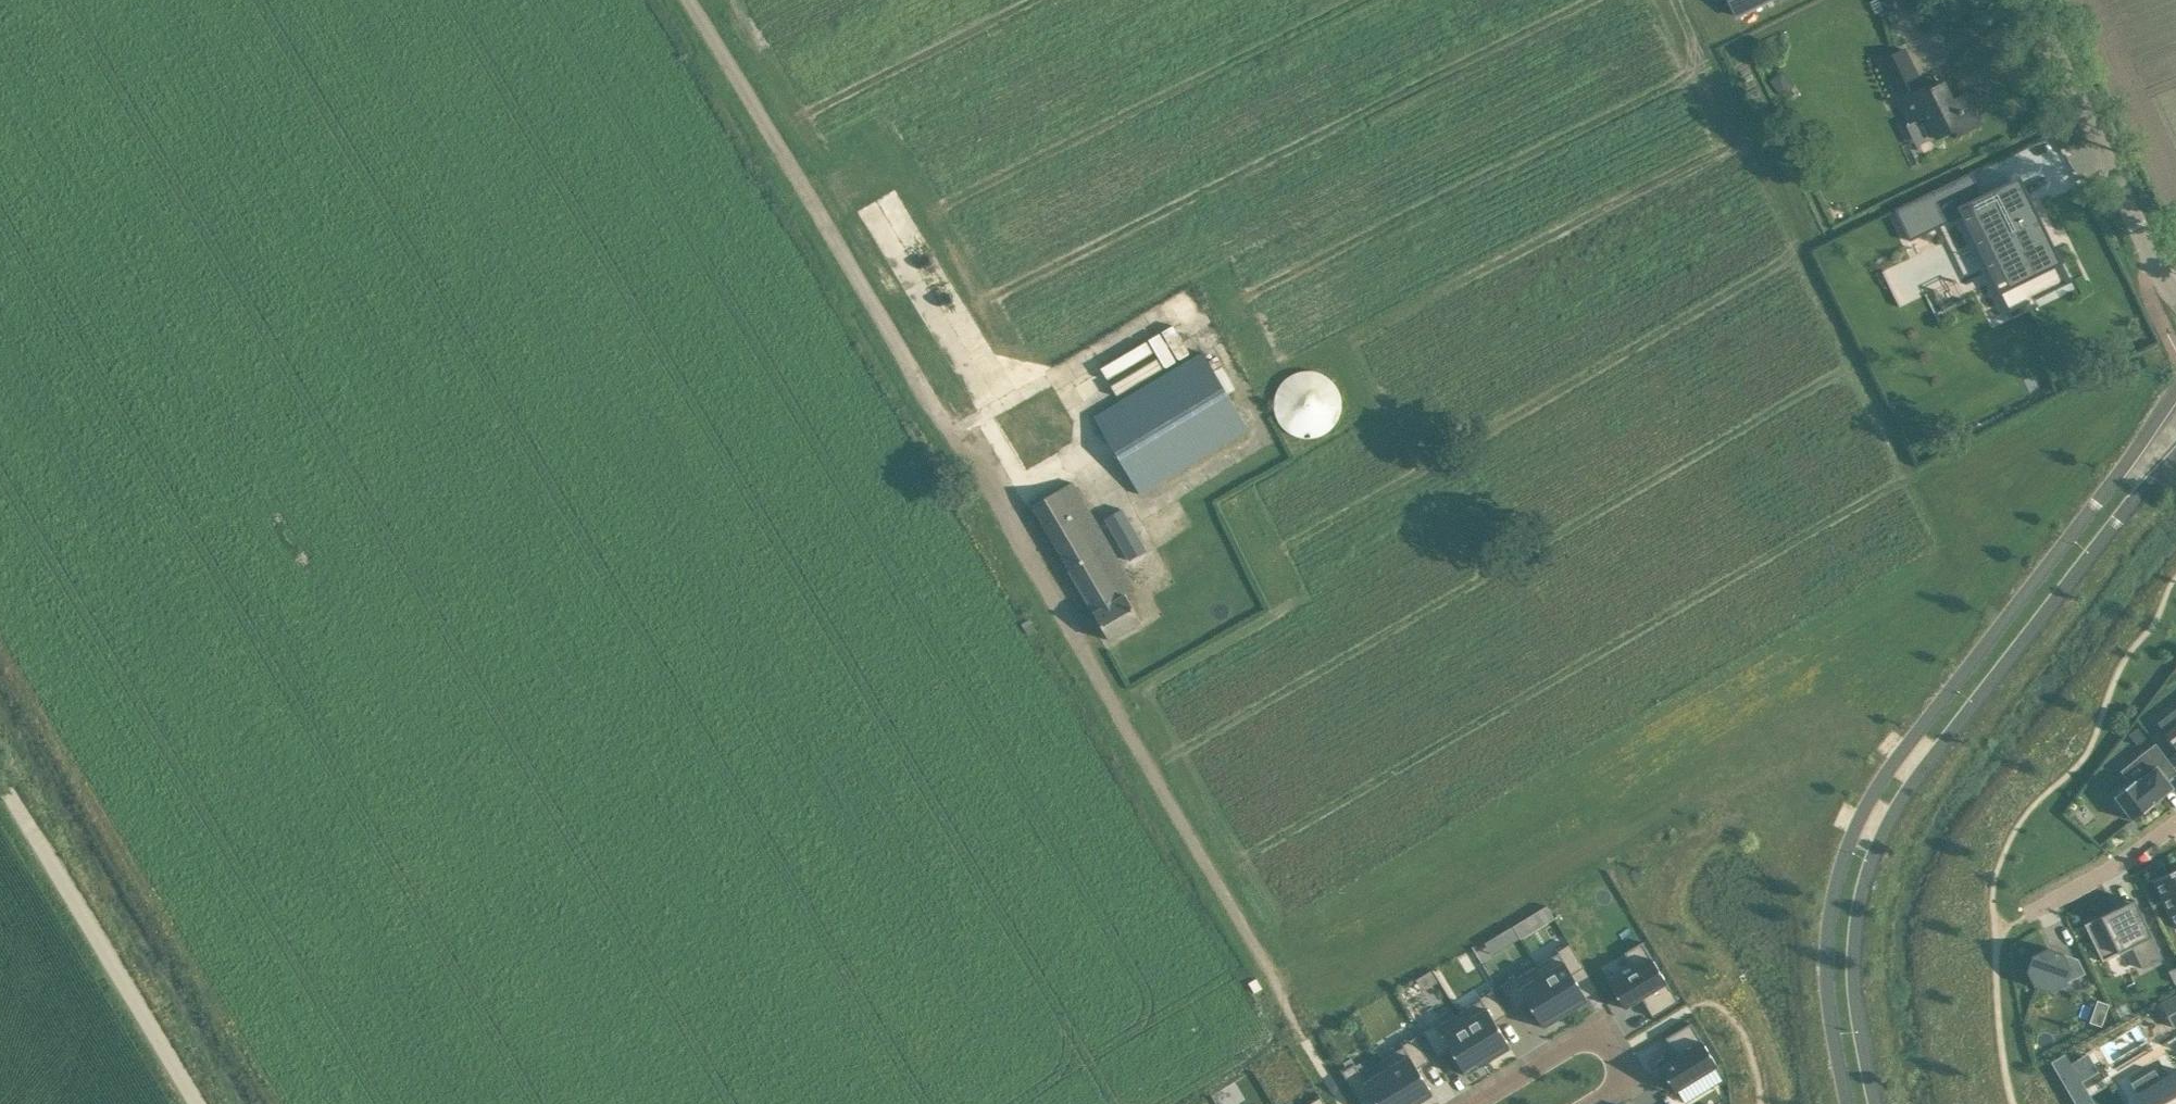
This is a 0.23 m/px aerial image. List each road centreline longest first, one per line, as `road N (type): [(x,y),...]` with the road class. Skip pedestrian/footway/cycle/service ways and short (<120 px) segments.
road 1 (track): [(688,0),(1038,564),(1304,1036)]
road 2 (tertiary): [(2175,390),(1910,742),(1846,845),(1826,978),(1847,1103)]
road 3 (tertiary): [(1876,1103),(1854,979),(1858,914),(1896,806),(2175,450)]
road 4 (unclassified): [(198,1103),(0,775)]
road 5 (unclassified): [(2175,293),(2029,0)]
road 6 (residential): [(1474,1103),(1598,1029),(1630,1076),(1586,1103)]
road 7 (residential): [(2037,912),(2175,824)]

